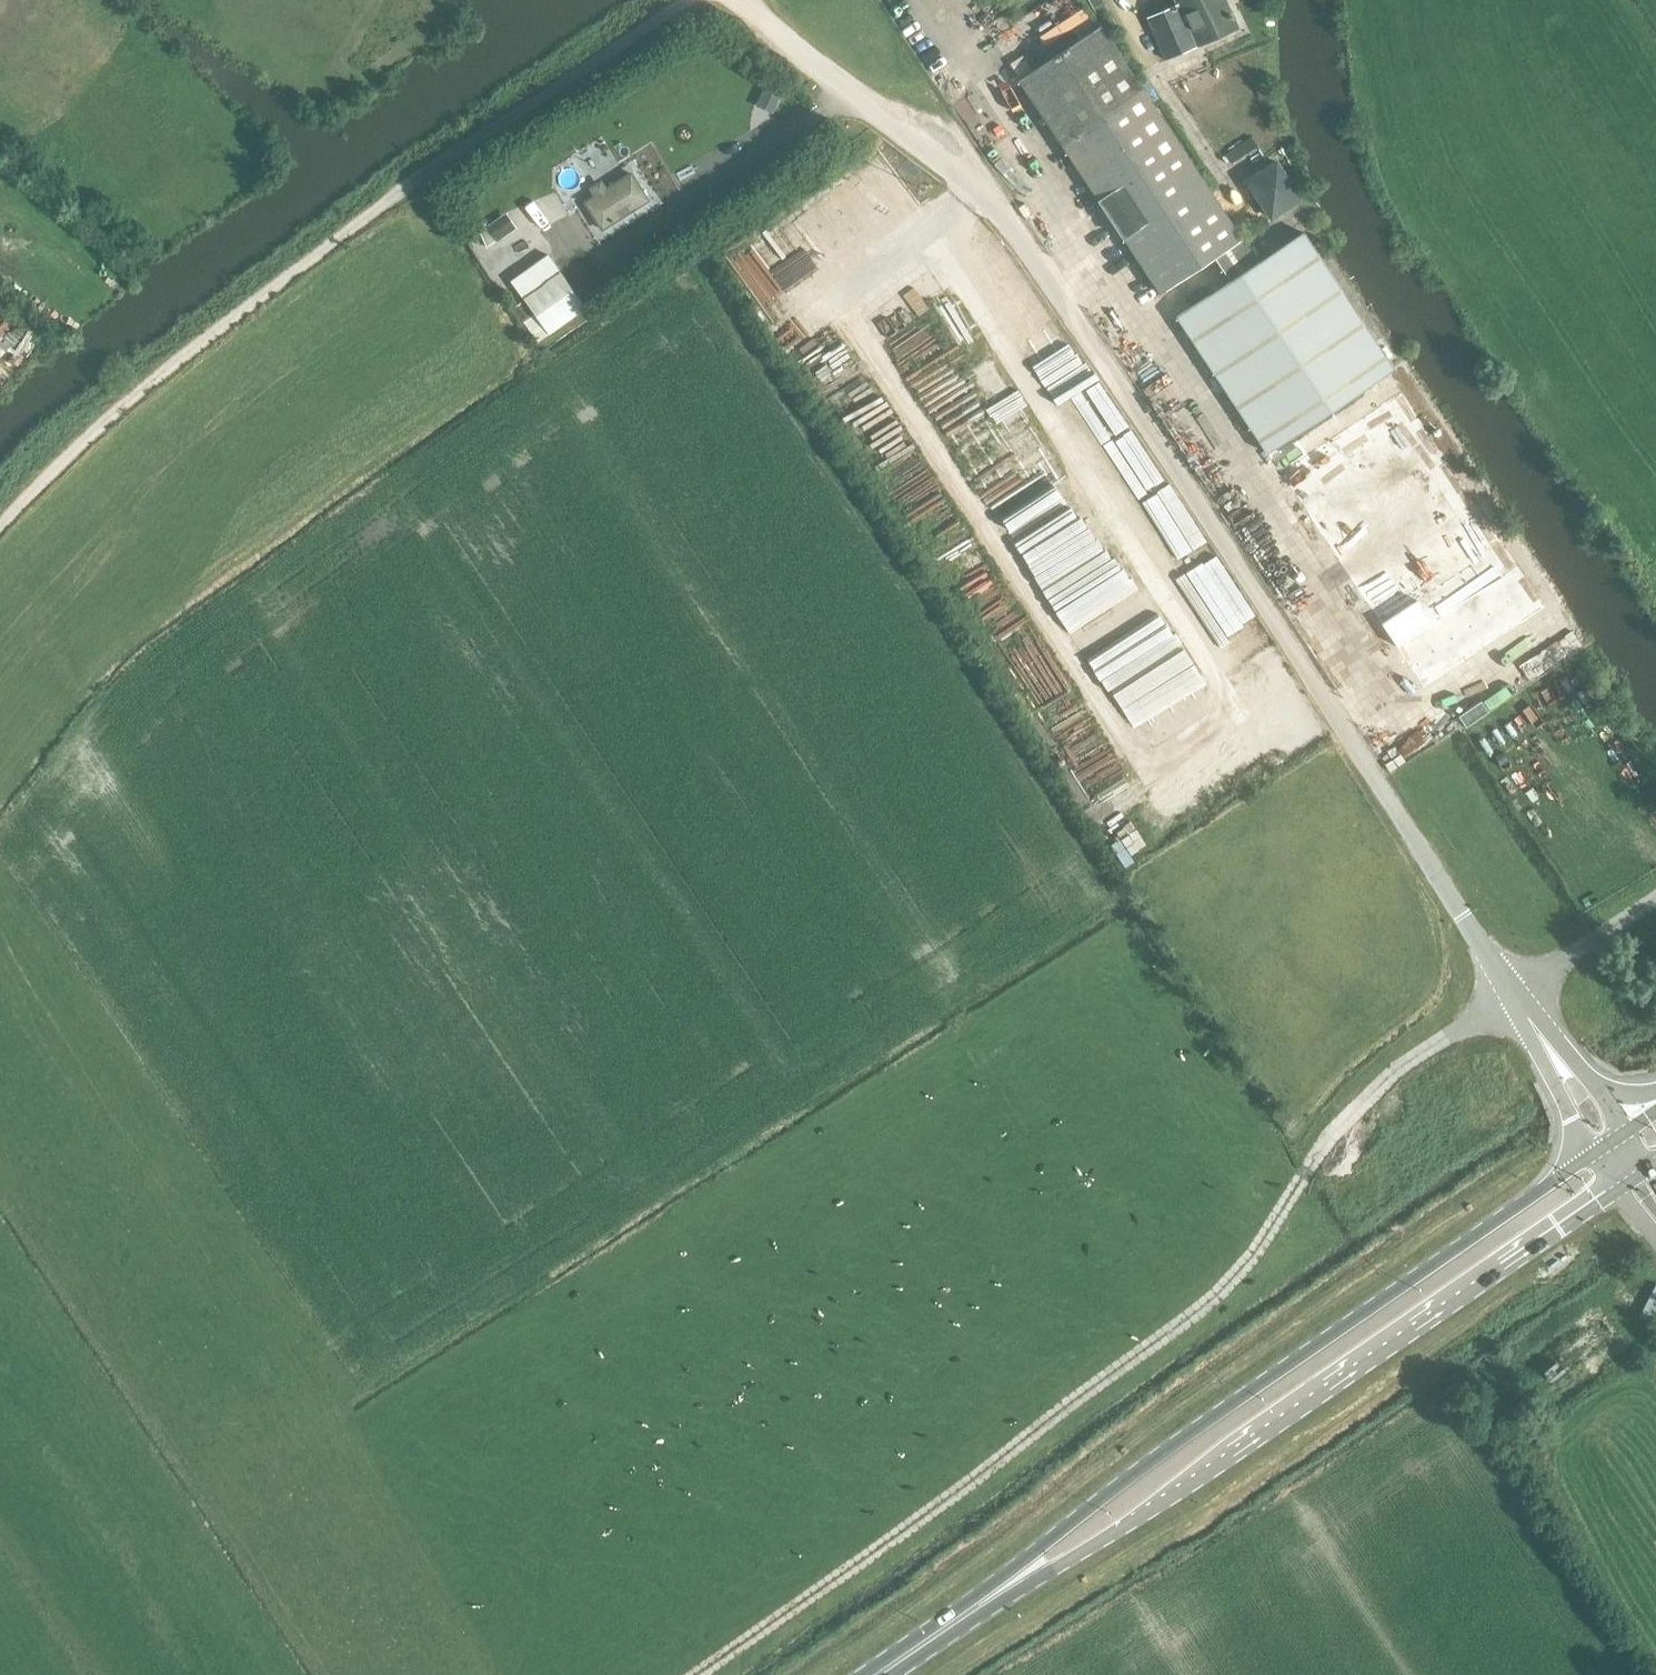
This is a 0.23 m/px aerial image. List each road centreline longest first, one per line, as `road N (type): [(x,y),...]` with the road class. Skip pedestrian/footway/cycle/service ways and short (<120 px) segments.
road 1 (unclassified): [(736,0),(963,172),(1005,214),(1555,1053)]
road 2 (track): [(697,1674),(960,1493),(1220,1294),(1330,1138),(1378,1088),(1448,1038)]
road 3 (track): [(690,0),(376,211),(161,375),(0,527)]
road 4 (primary): [(1019,1577),(1052,1568),(1136,1520),(1621,1186)]
road 5 (primary): [(1596,1152),(1387,1290),(1152,1461),(1039,1549),(1019,1577)]
road 6 (primary): [(877,1674),(1019,1577)]

